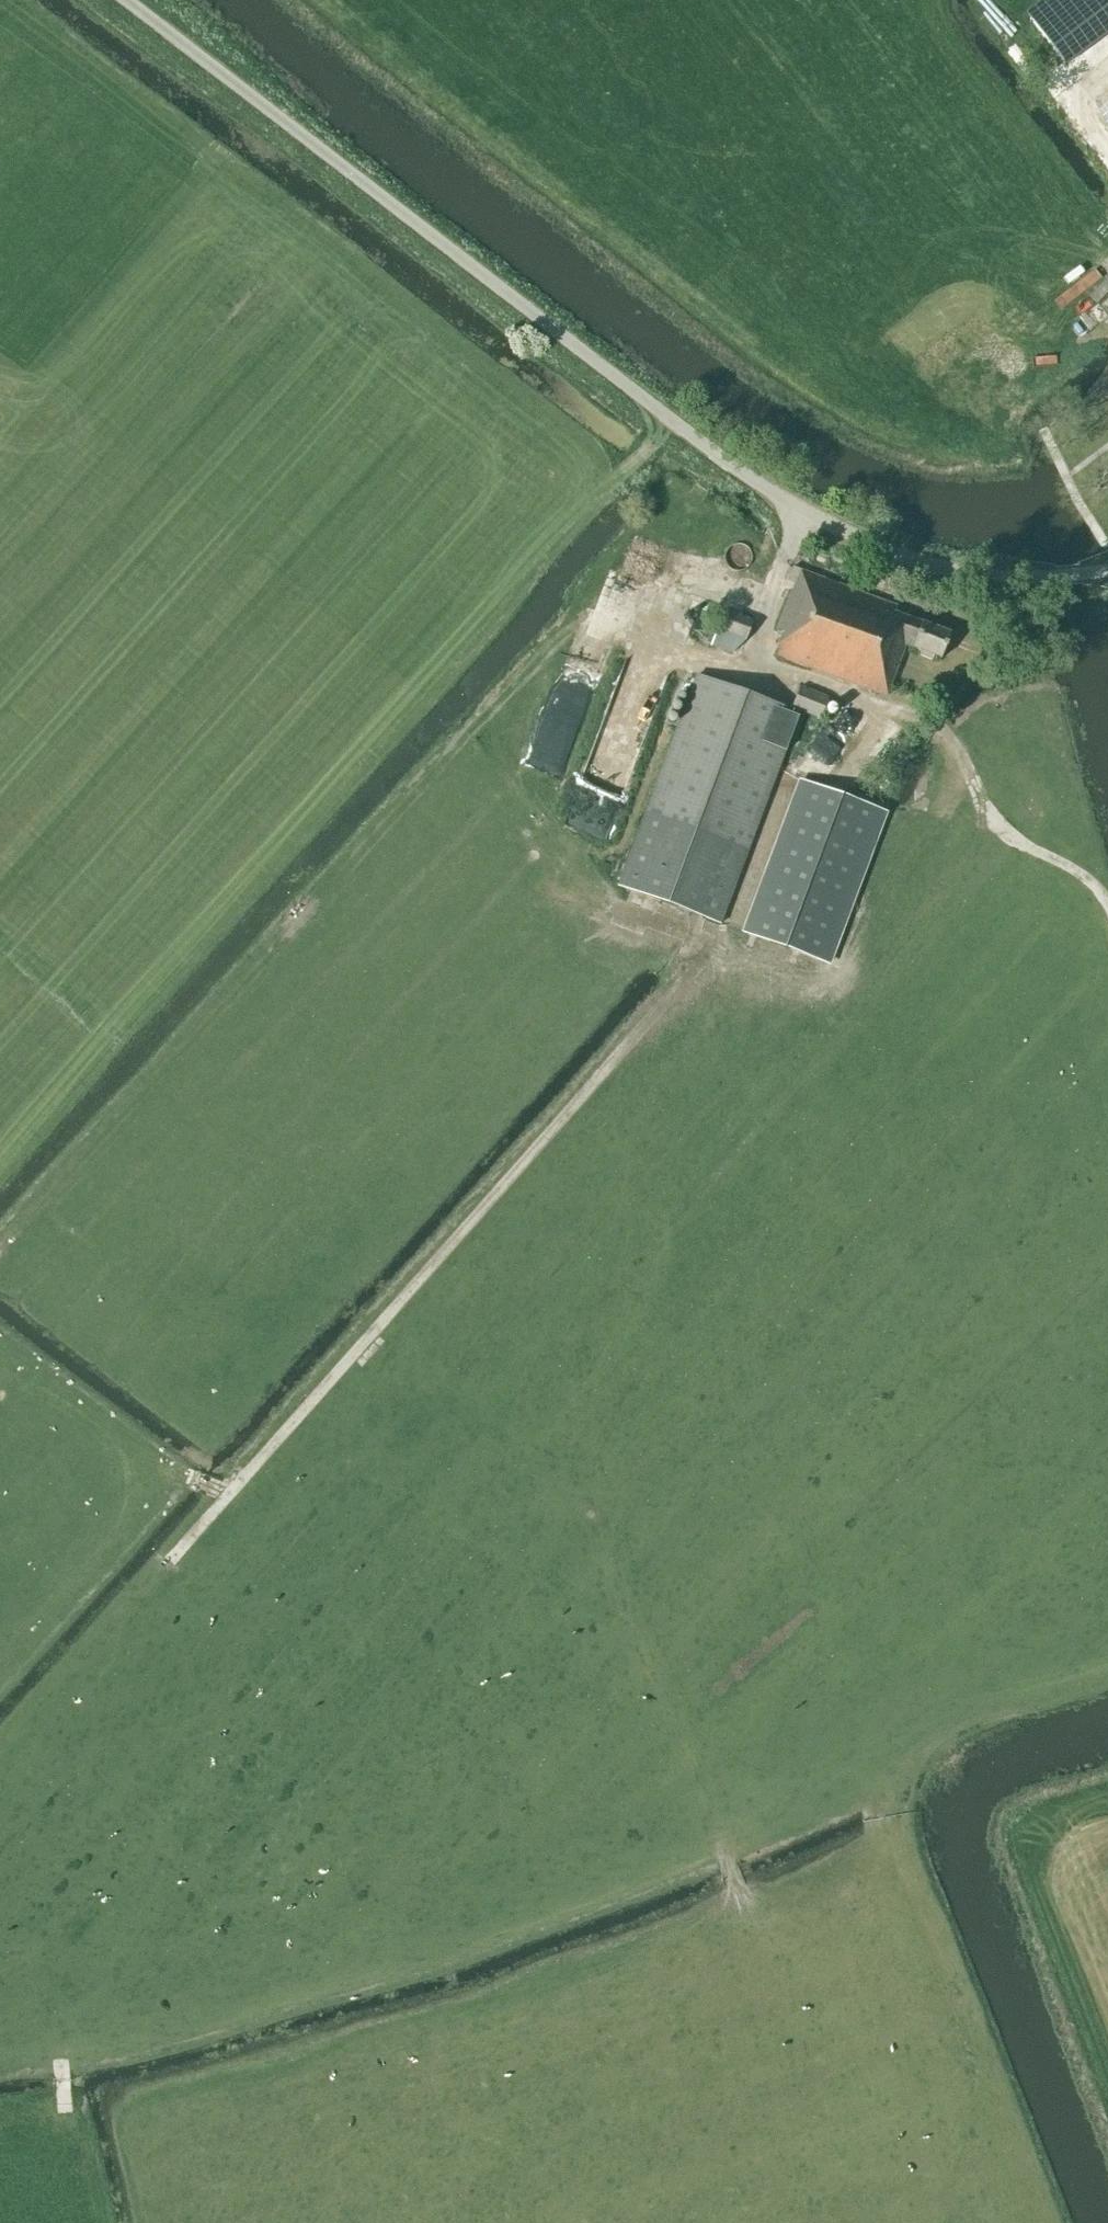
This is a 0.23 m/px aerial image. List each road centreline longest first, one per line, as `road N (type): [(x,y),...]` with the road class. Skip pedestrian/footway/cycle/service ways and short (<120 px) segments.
road 1 (unclassified): [(1028,579),(873,545),(789,505),(120,0)]
road 2 (track): [(1107,1813),(1072,1841),(1060,1912),(1063,1947),(1107,2060)]

